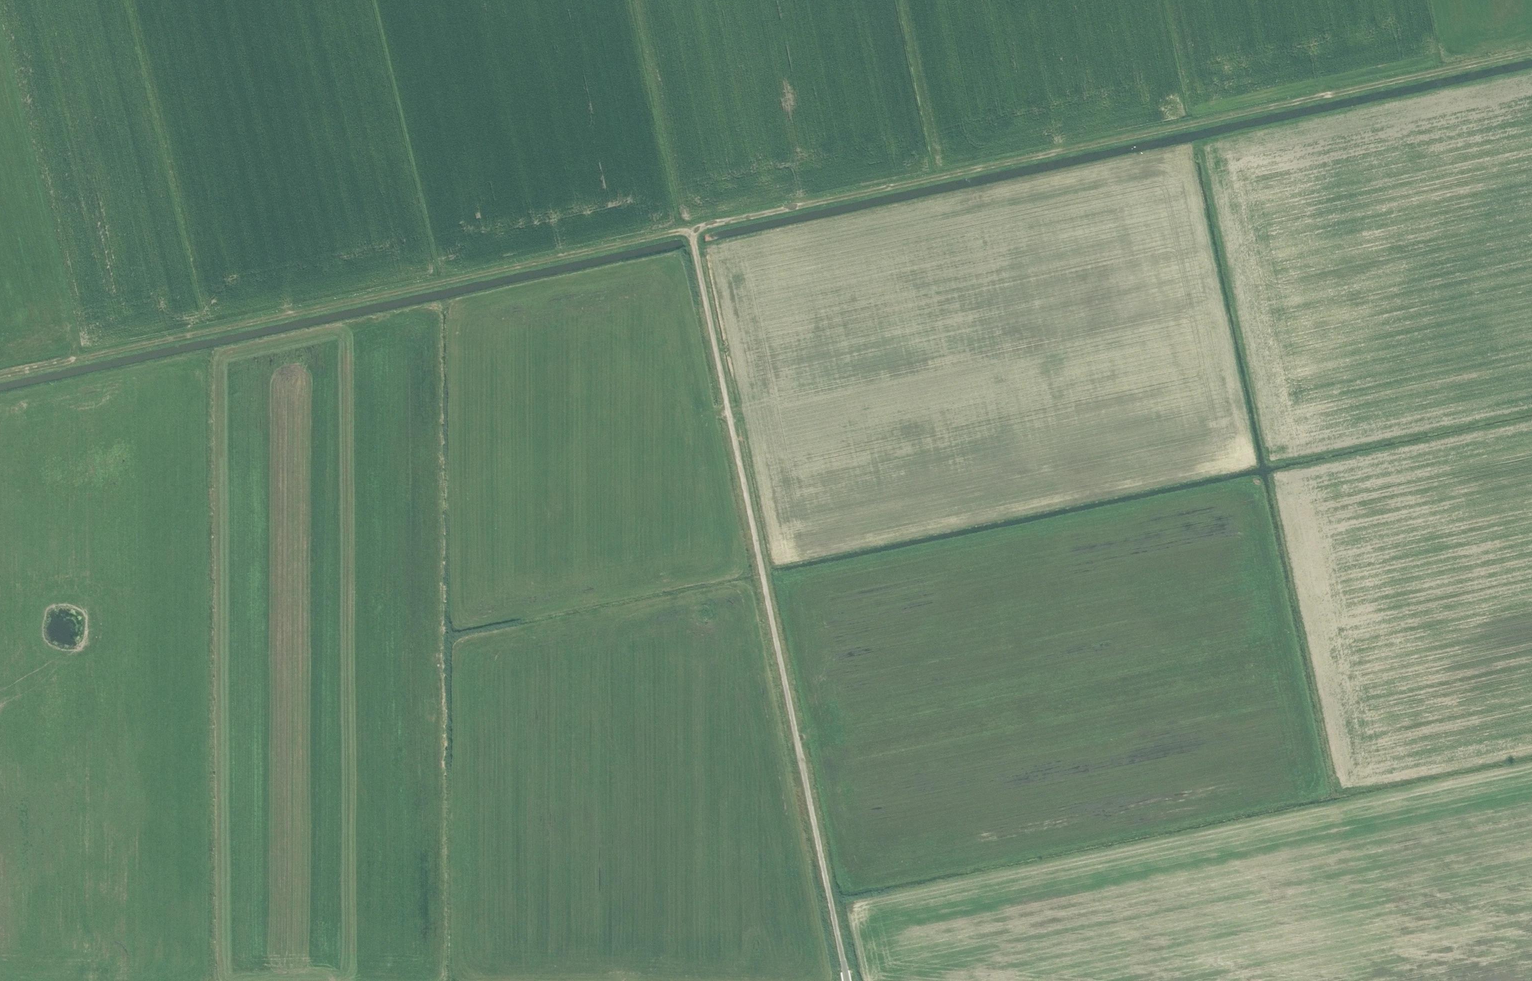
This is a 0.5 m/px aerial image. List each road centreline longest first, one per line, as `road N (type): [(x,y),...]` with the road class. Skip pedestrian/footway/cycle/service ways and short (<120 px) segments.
road 1 (track): [(0,376),(1531,52)]
road 2 (unclassified): [(846,980),(691,230)]

